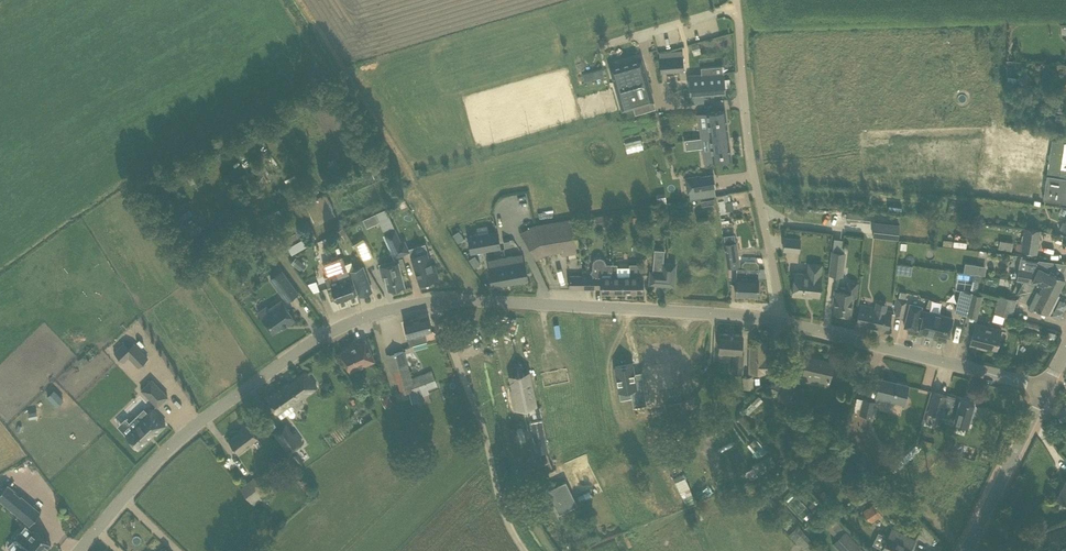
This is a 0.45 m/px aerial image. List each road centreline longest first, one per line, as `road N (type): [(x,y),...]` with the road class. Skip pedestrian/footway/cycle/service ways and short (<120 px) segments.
road 1 (unclassified): [(79,550),(180,438),(310,343),(391,309),(441,300)]
road 2 (unclassified): [(441,300),(779,321)]
road 3 (residential): [(746,119),(1065,147)]
road 4 (residential): [(1046,387),(779,321)]
road 5 (unclassified): [(505,516),(441,300)]
road 6 (unclassified): [(779,321),(746,119)]
road 7 (tertiary): [(965,550),(1046,387)]

